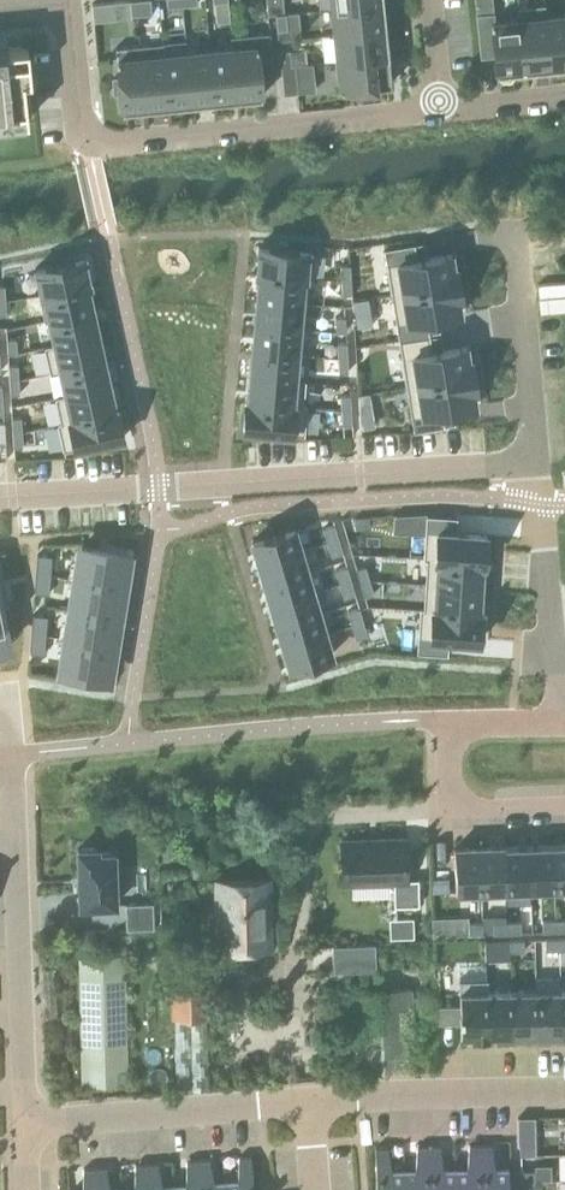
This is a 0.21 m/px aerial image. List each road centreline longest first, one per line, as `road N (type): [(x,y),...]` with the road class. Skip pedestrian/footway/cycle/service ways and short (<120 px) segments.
road 1 (residential): [(0,500),(538,460)]
road 2 (residential): [(442,111),(87,147),(65,5)]
road 3 (residential): [(448,726),(10,756)]
road 4 (residential): [(26,1124),(14,824)]
road 5 (residential): [(26,1124),(314,1104)]
road 6 (residential): [(314,1104),(564,1095)]
road 7 (residential): [(538,460),(517,222)]
road 8 (residential): [(448,726),(452,794),(465,810),(564,805)]
road 9 (residential): [(553,621),(538,460)]
road 10 (residential): [(442,111),(564,100)]

